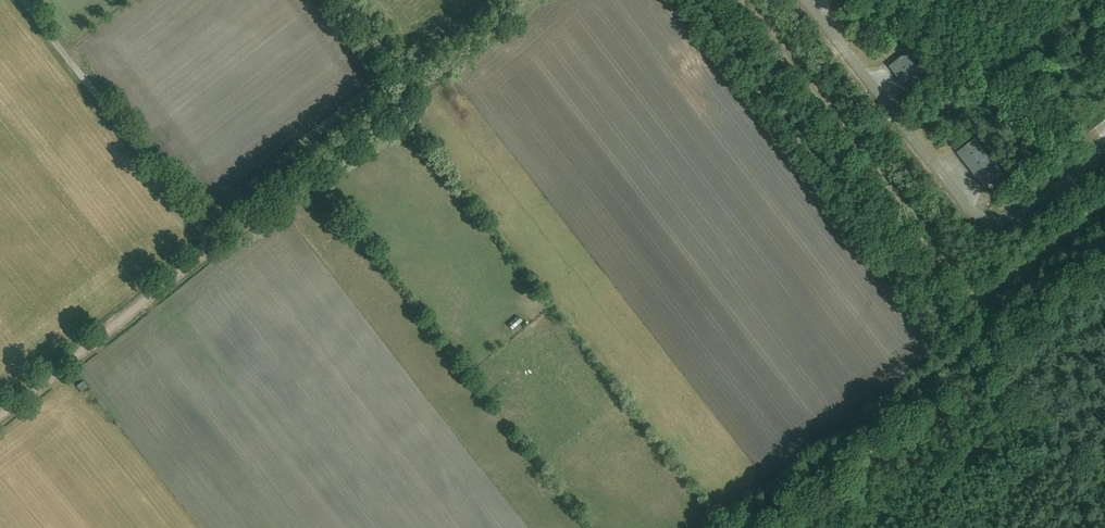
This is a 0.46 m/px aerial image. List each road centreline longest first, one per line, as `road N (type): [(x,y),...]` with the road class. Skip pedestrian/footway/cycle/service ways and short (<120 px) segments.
road 1 (track): [(0,418),(530,0)]
road 2 (track): [(695,0),(968,348)]
road 3 (track): [(214,250),(19,0)]
road 4 (track): [(737,527),(968,348)]
road 5 (track): [(1104,449),(981,337)]
road 6 (track): [(981,337),(1104,242)]

